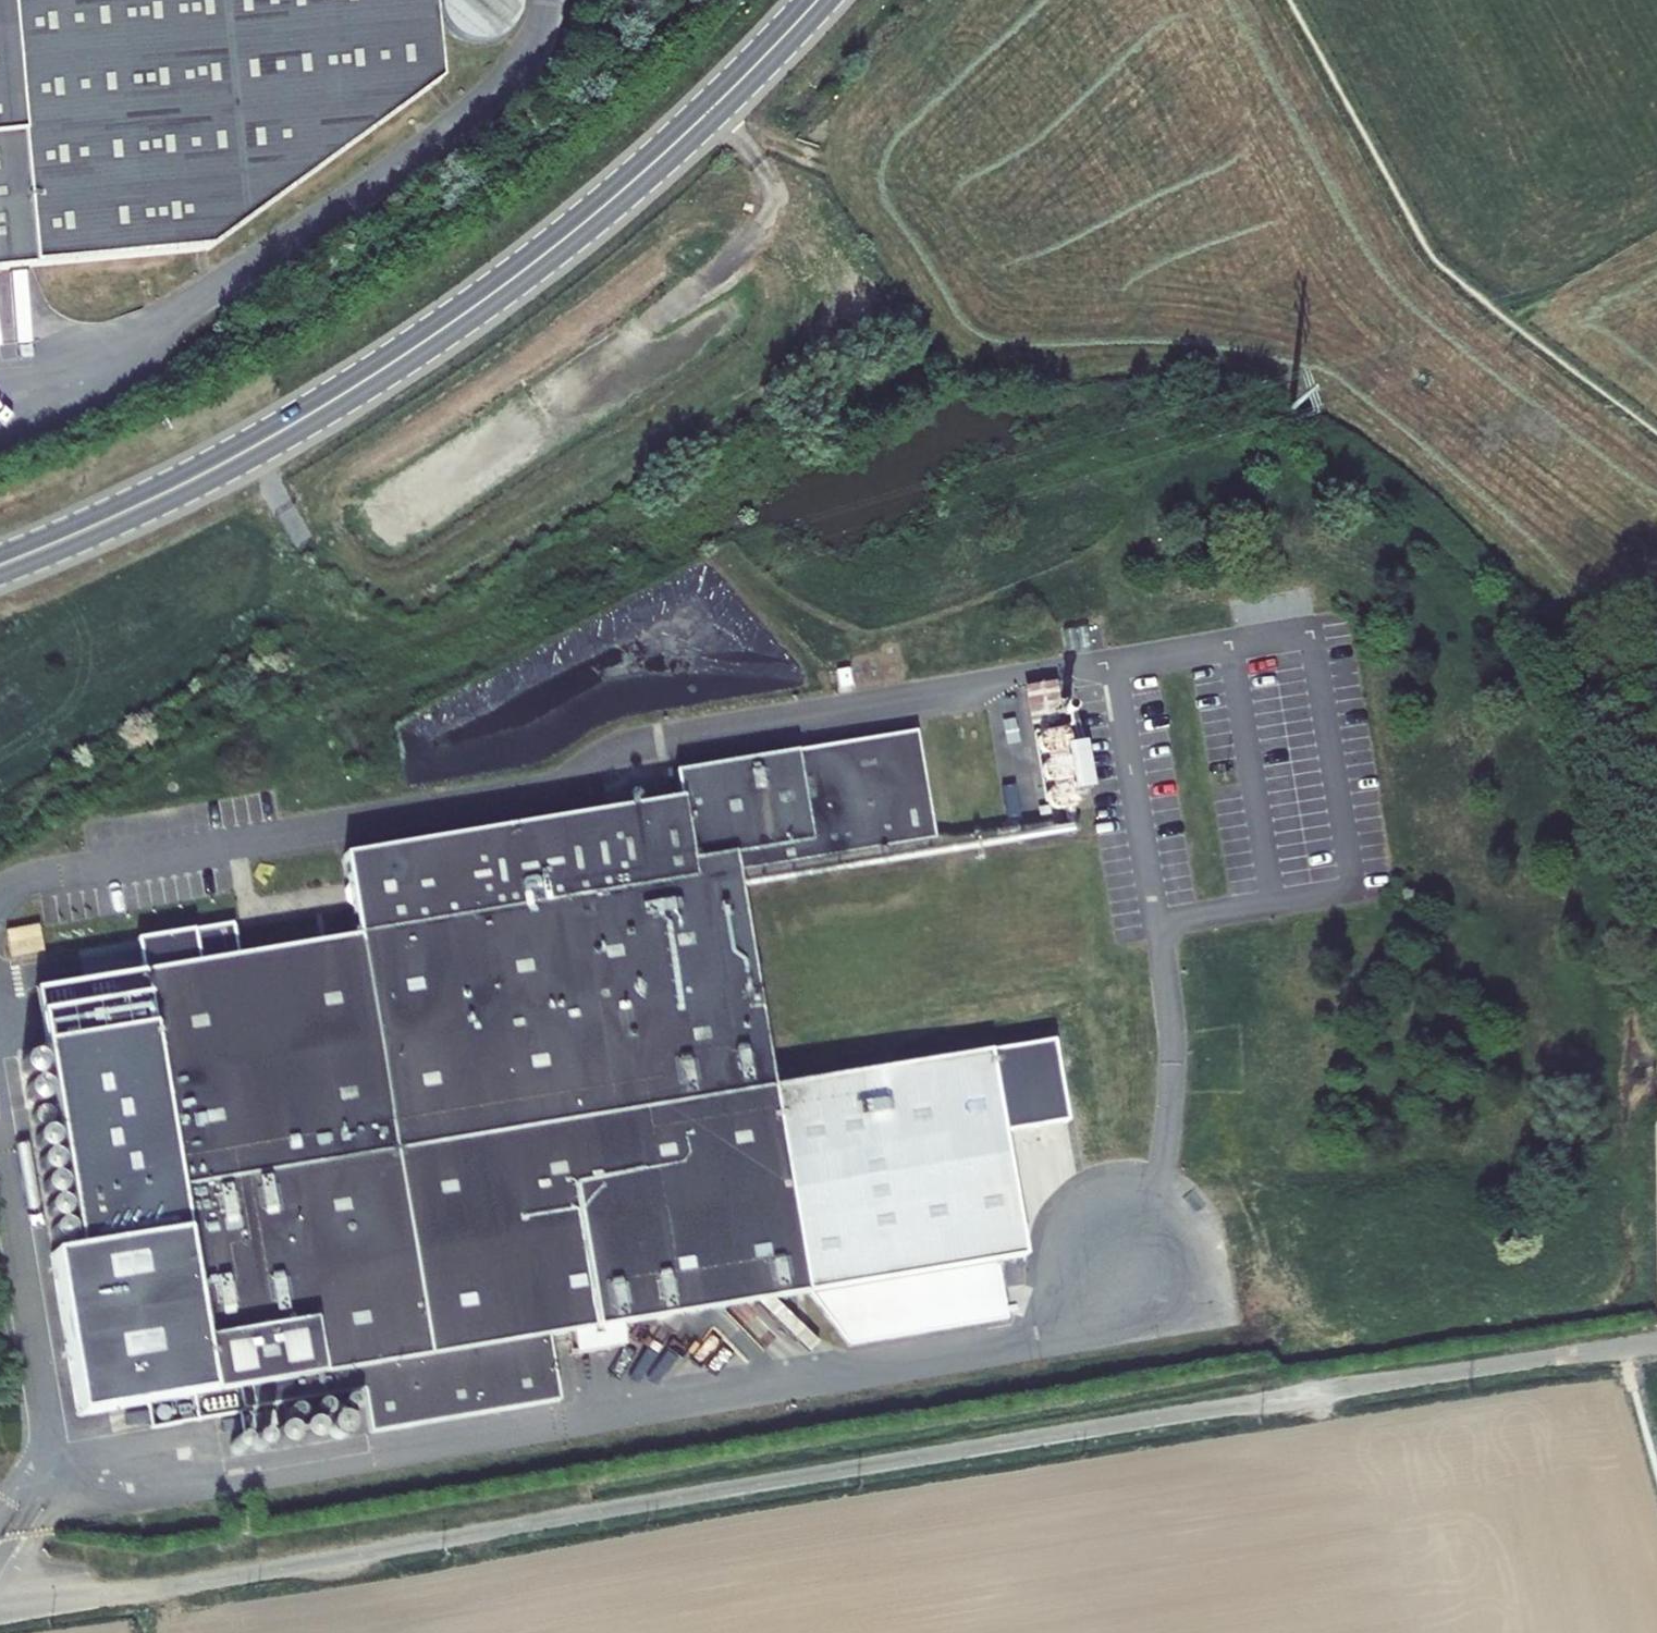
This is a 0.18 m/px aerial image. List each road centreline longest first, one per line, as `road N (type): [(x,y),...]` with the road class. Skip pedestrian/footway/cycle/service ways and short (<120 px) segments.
road 1 (residential): [(0,1609),(1656,1342)]
road 2 (secondary): [(0,564),(230,459),(477,306),(635,179),(818,0)]

